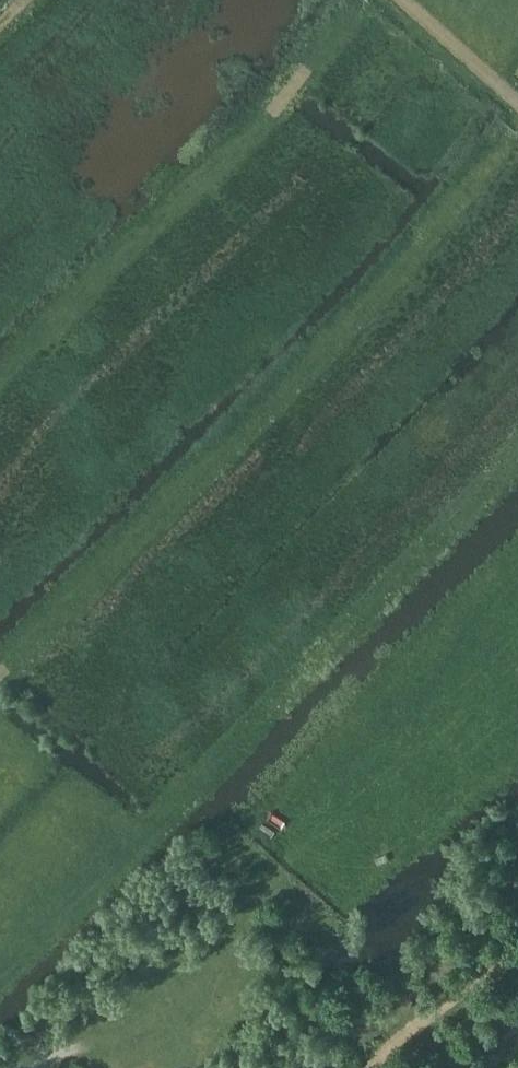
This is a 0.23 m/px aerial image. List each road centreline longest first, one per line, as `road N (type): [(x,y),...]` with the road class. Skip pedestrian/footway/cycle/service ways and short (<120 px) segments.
road 1 (track): [(517,956),(370,1067)]
road 2 (track): [(517,101),(408,0)]

